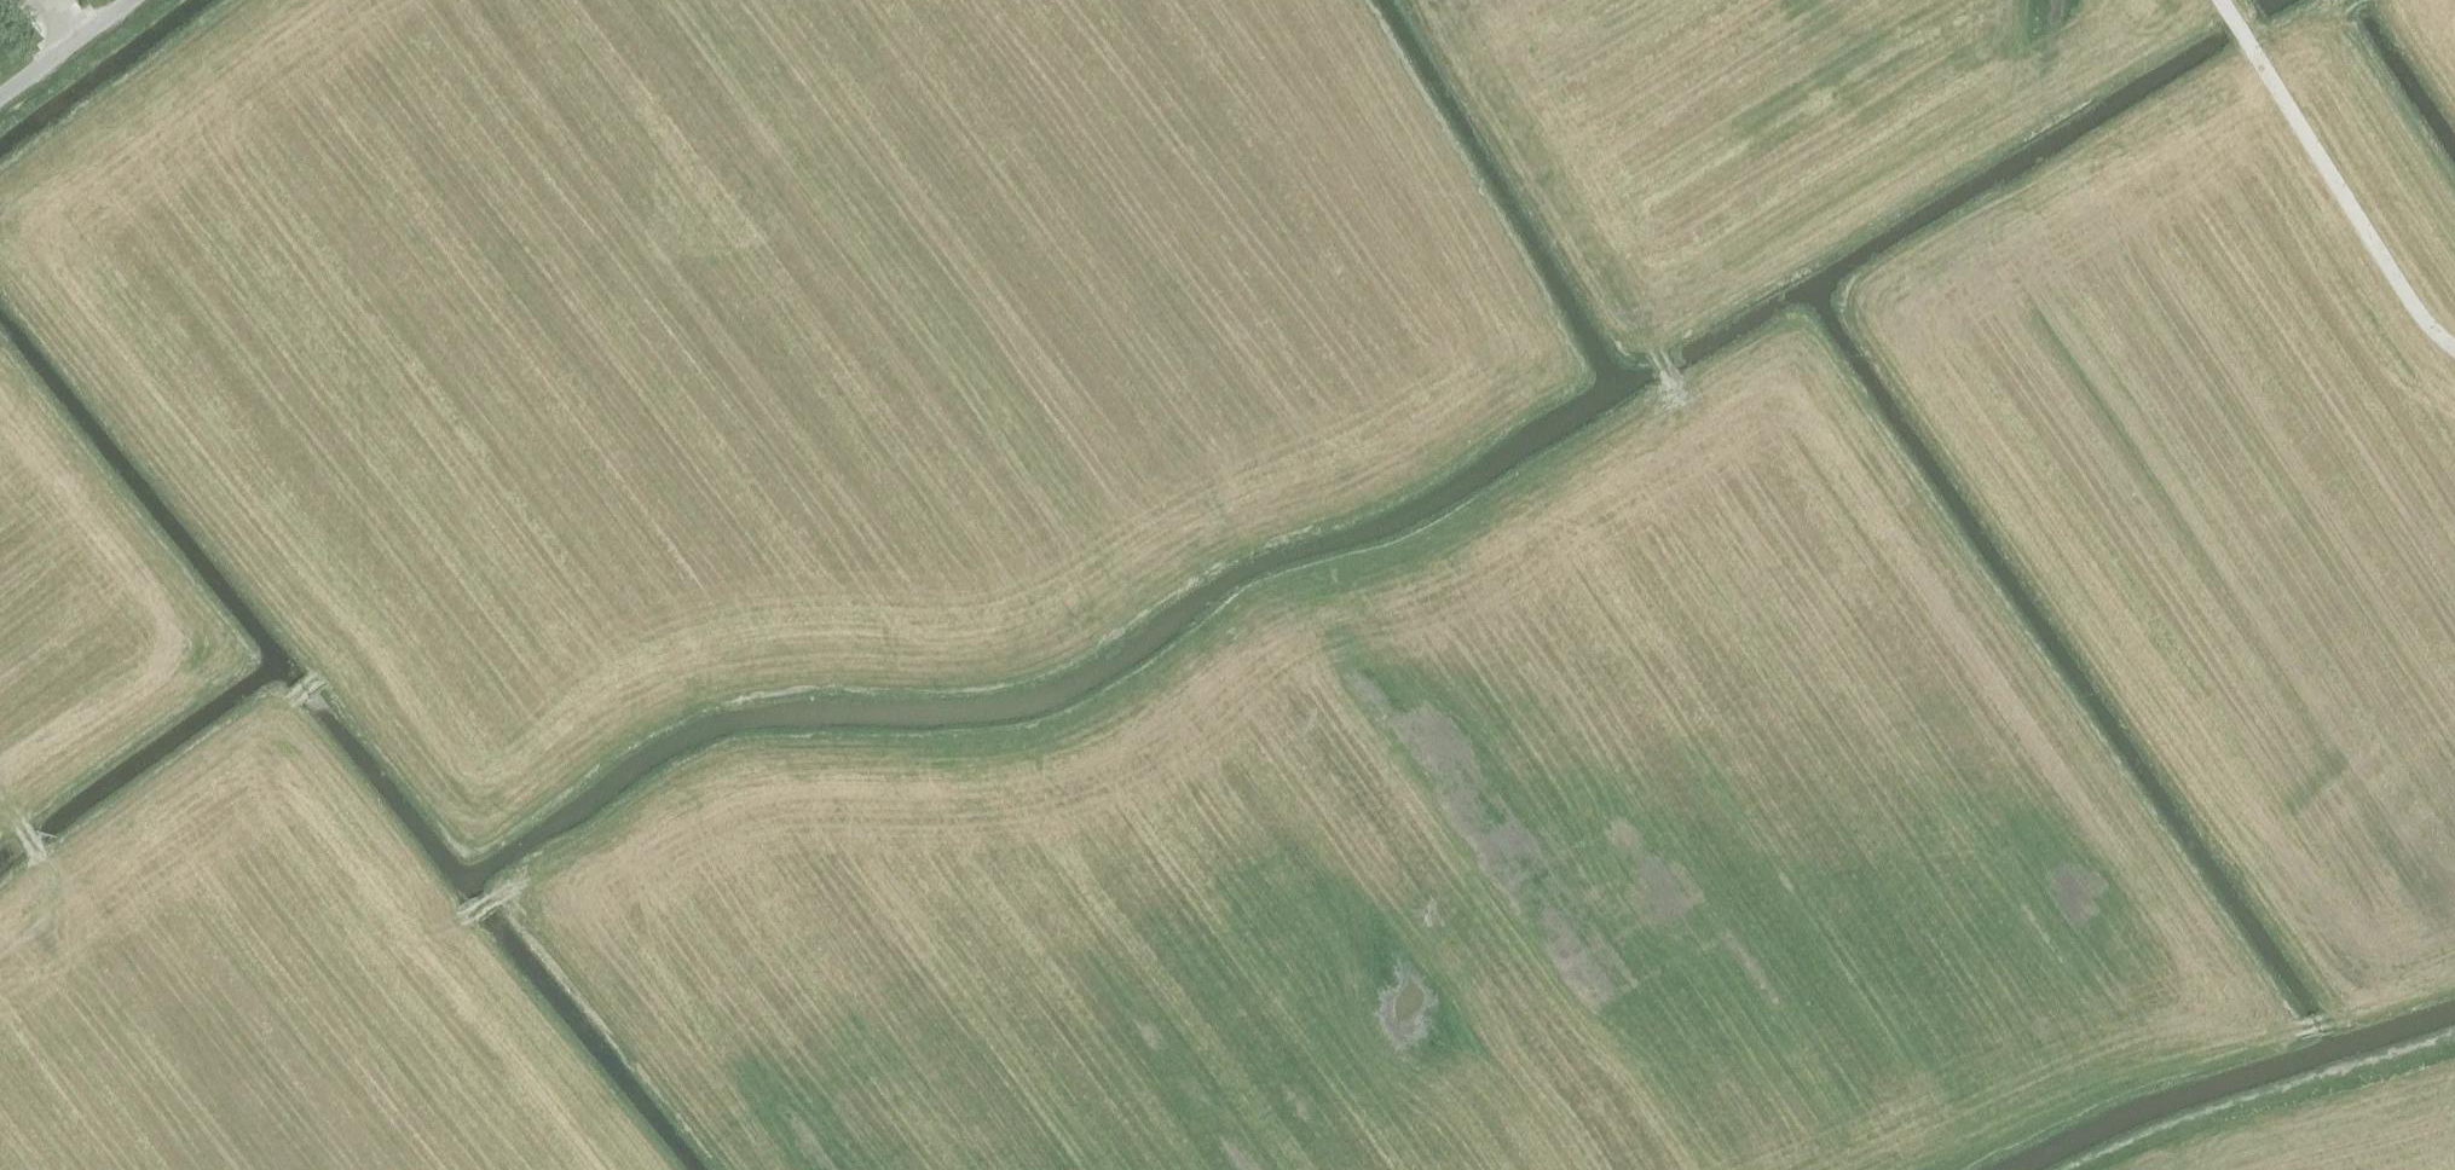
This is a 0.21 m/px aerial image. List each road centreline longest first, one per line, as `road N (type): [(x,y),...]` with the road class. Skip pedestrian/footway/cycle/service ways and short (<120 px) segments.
road 1 (unclassified): [(141,0),(0,104)]

